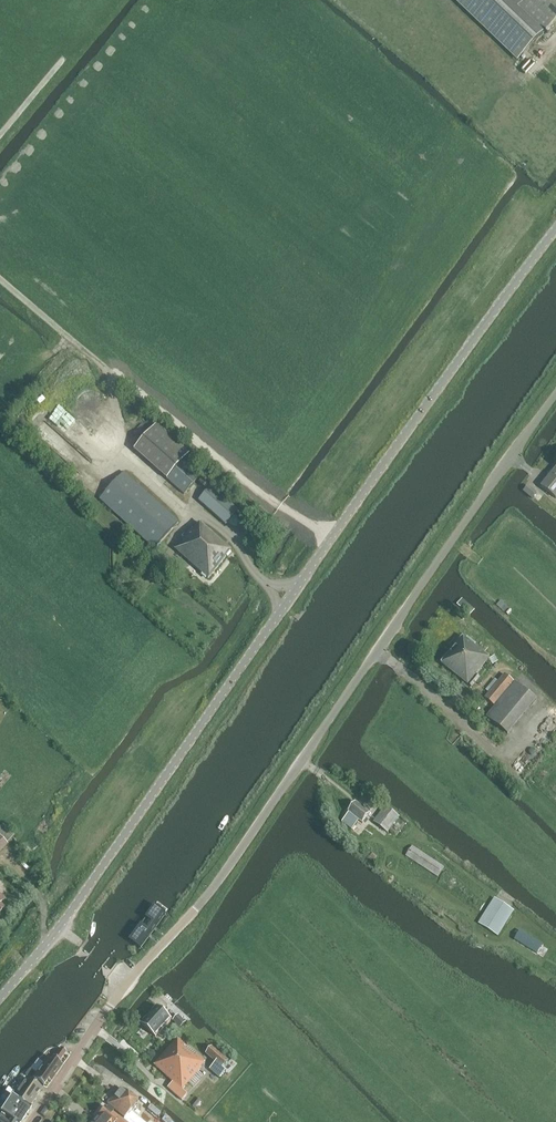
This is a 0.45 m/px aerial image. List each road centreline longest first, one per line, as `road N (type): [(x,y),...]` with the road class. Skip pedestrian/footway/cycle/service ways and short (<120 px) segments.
road 1 (unclassified): [(0,1000),(555,234)]
road 2 (tertiary): [(30,1121),(124,983),(207,896),(555,397)]
road 3 (track): [(0,282),(110,375),(123,458)]

